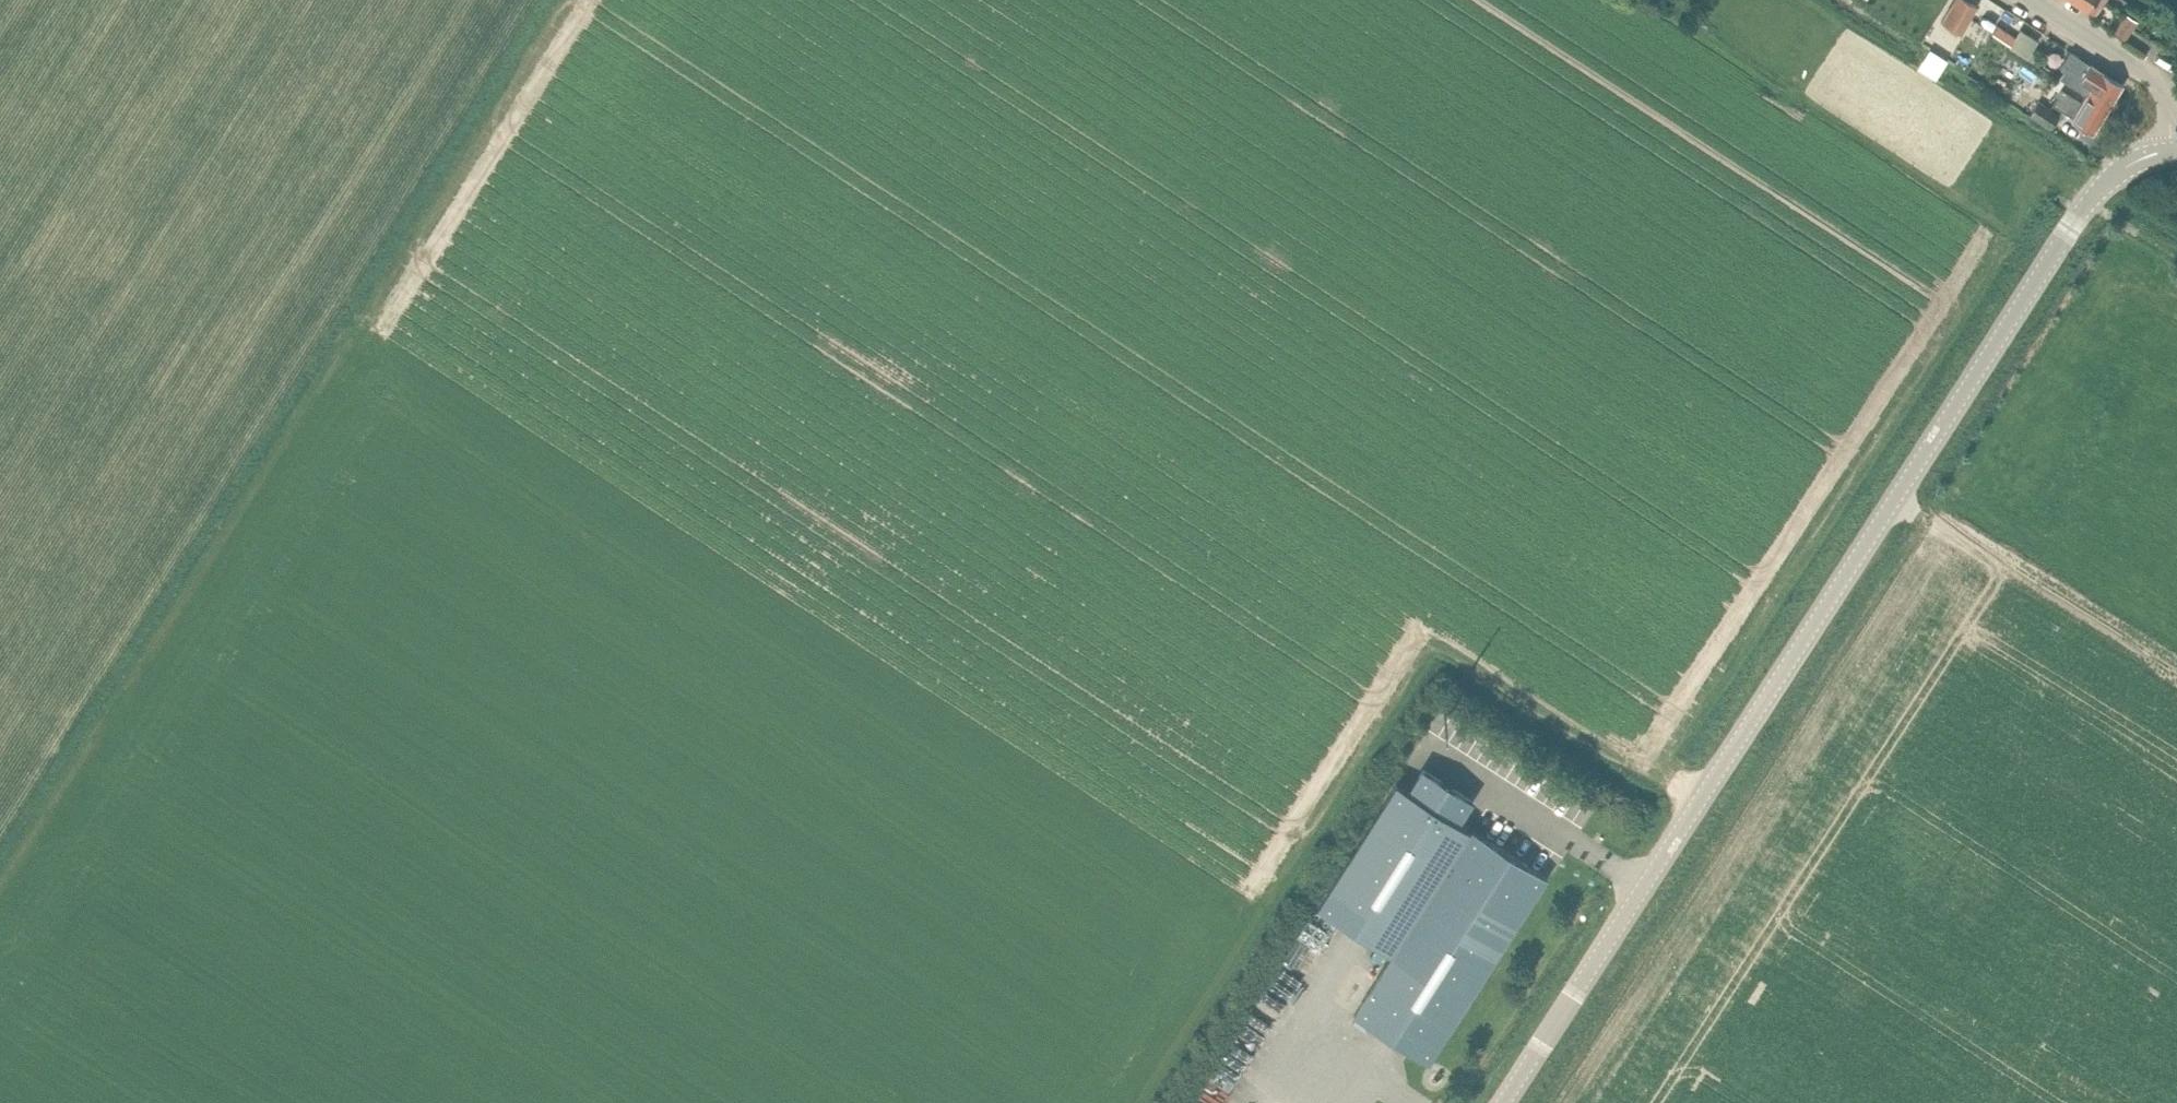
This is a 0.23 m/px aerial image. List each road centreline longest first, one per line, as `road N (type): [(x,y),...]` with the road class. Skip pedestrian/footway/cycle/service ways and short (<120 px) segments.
road 1 (tertiary): [(1507,1102),(2070,227),(2116,169),(2172,151)]
road 2 (tertiary): [(2172,151),(2171,108),(2158,83),(2034,0)]

